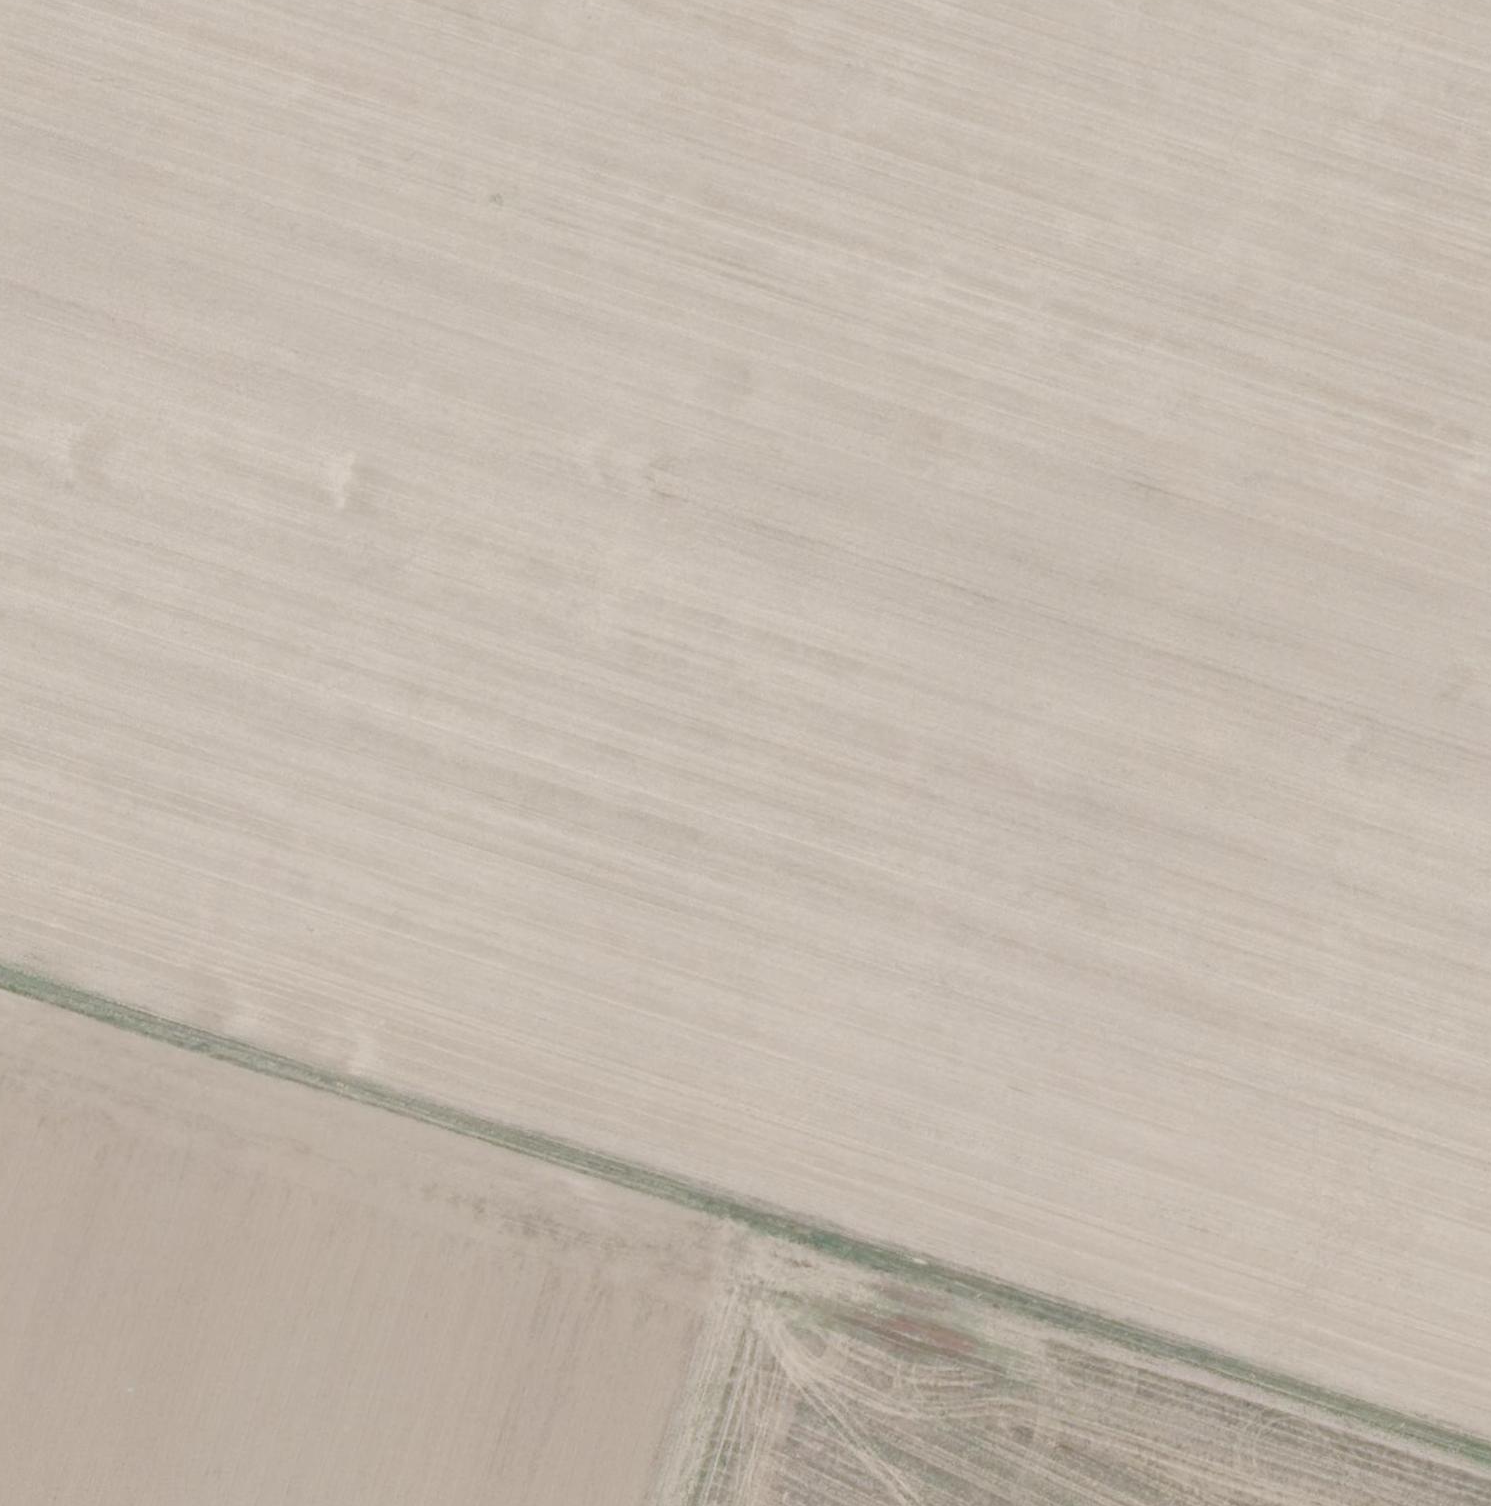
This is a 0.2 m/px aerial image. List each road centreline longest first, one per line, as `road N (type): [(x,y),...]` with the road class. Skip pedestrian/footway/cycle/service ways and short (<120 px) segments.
road 1 (track): [(1490,1463),(0,992)]

